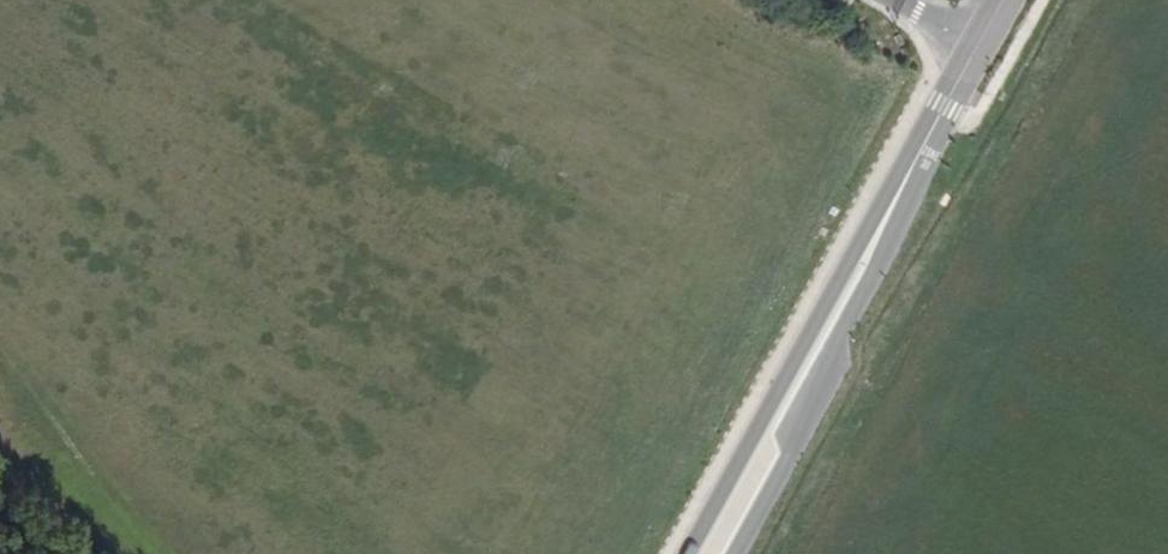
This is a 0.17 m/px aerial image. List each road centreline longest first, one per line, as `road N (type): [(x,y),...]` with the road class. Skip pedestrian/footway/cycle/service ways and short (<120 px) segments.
road 1 (tertiary): [(1003,0),(704,553)]

